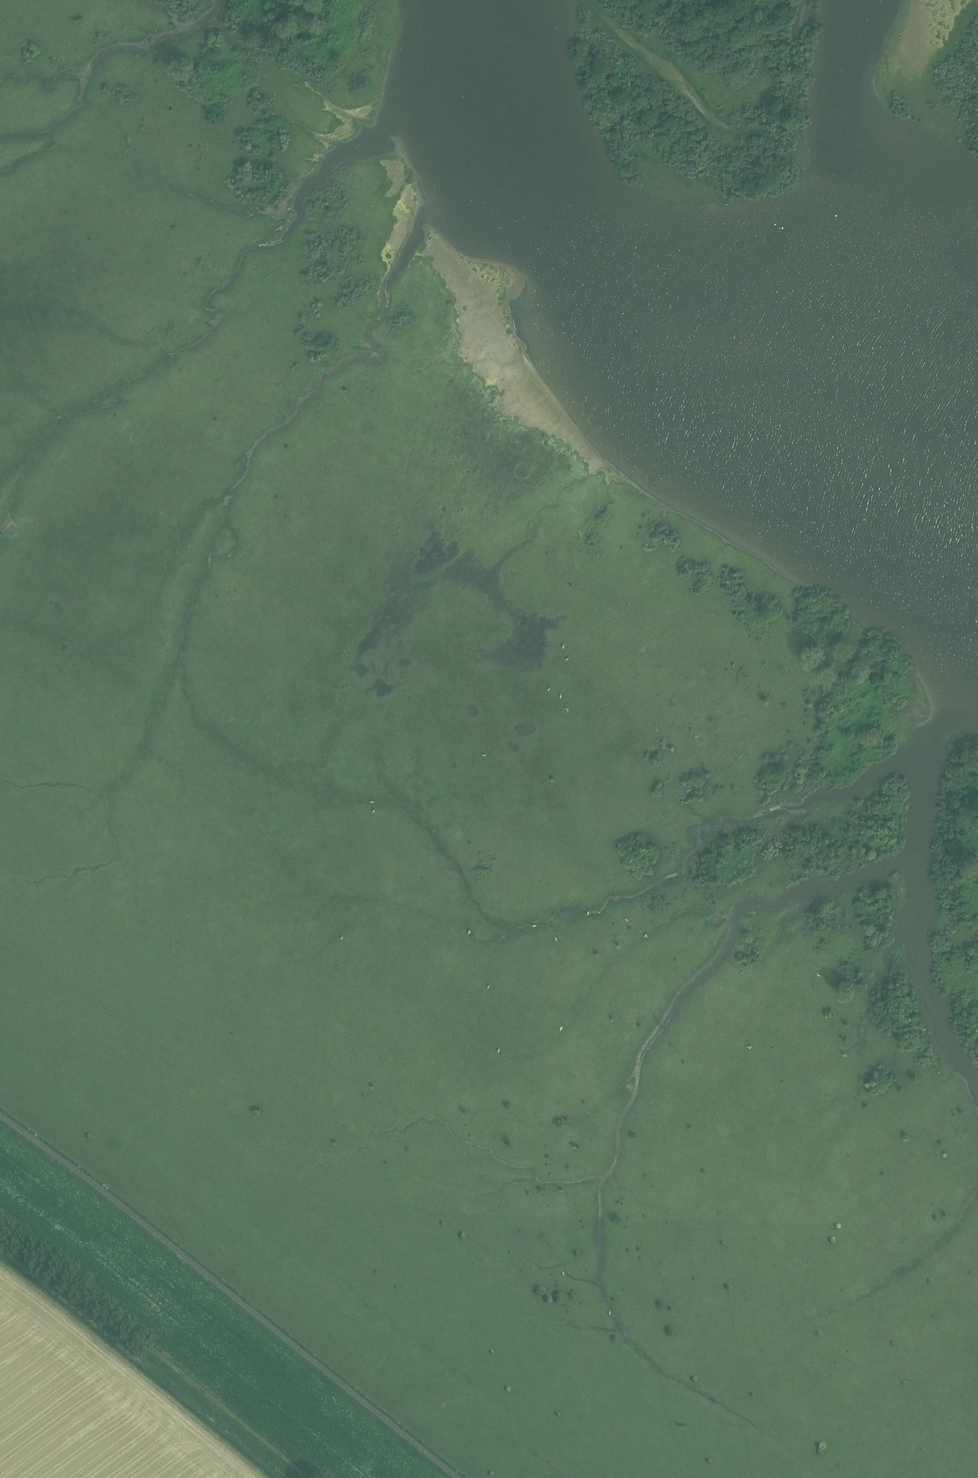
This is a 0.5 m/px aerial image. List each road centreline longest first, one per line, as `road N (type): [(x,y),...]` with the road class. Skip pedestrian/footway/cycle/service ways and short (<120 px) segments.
road 1 (track): [(0,1183),(379,1477)]
road 2 (track): [(311,1477),(0,1227)]

